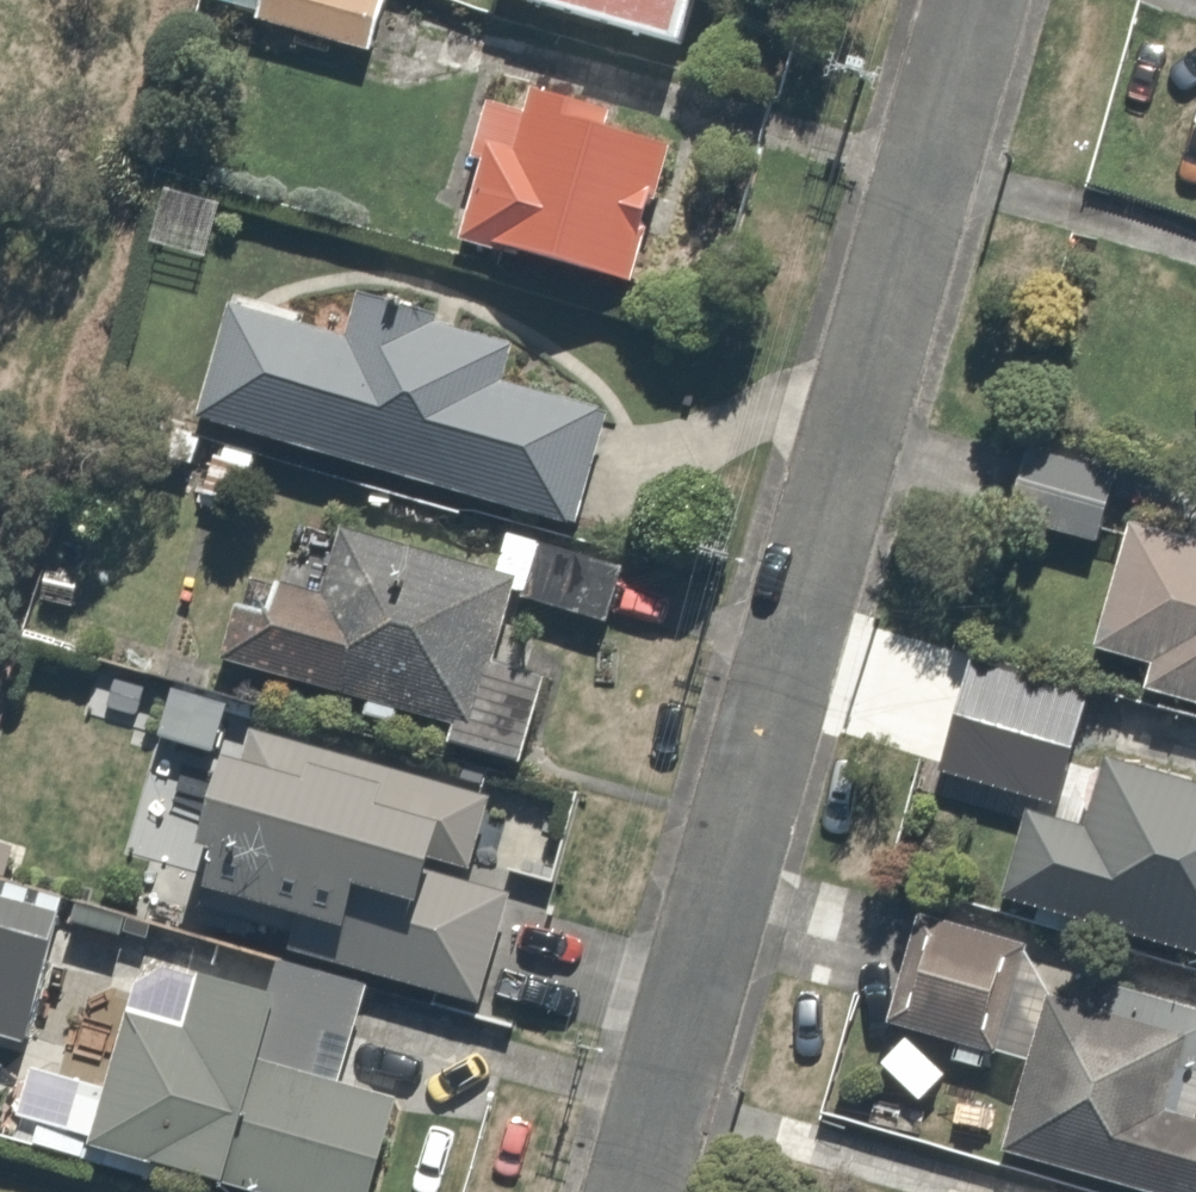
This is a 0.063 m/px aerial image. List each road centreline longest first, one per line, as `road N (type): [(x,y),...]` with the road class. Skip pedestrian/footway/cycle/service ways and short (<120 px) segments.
road 1 (residential): [(972,0),(630,1191)]

